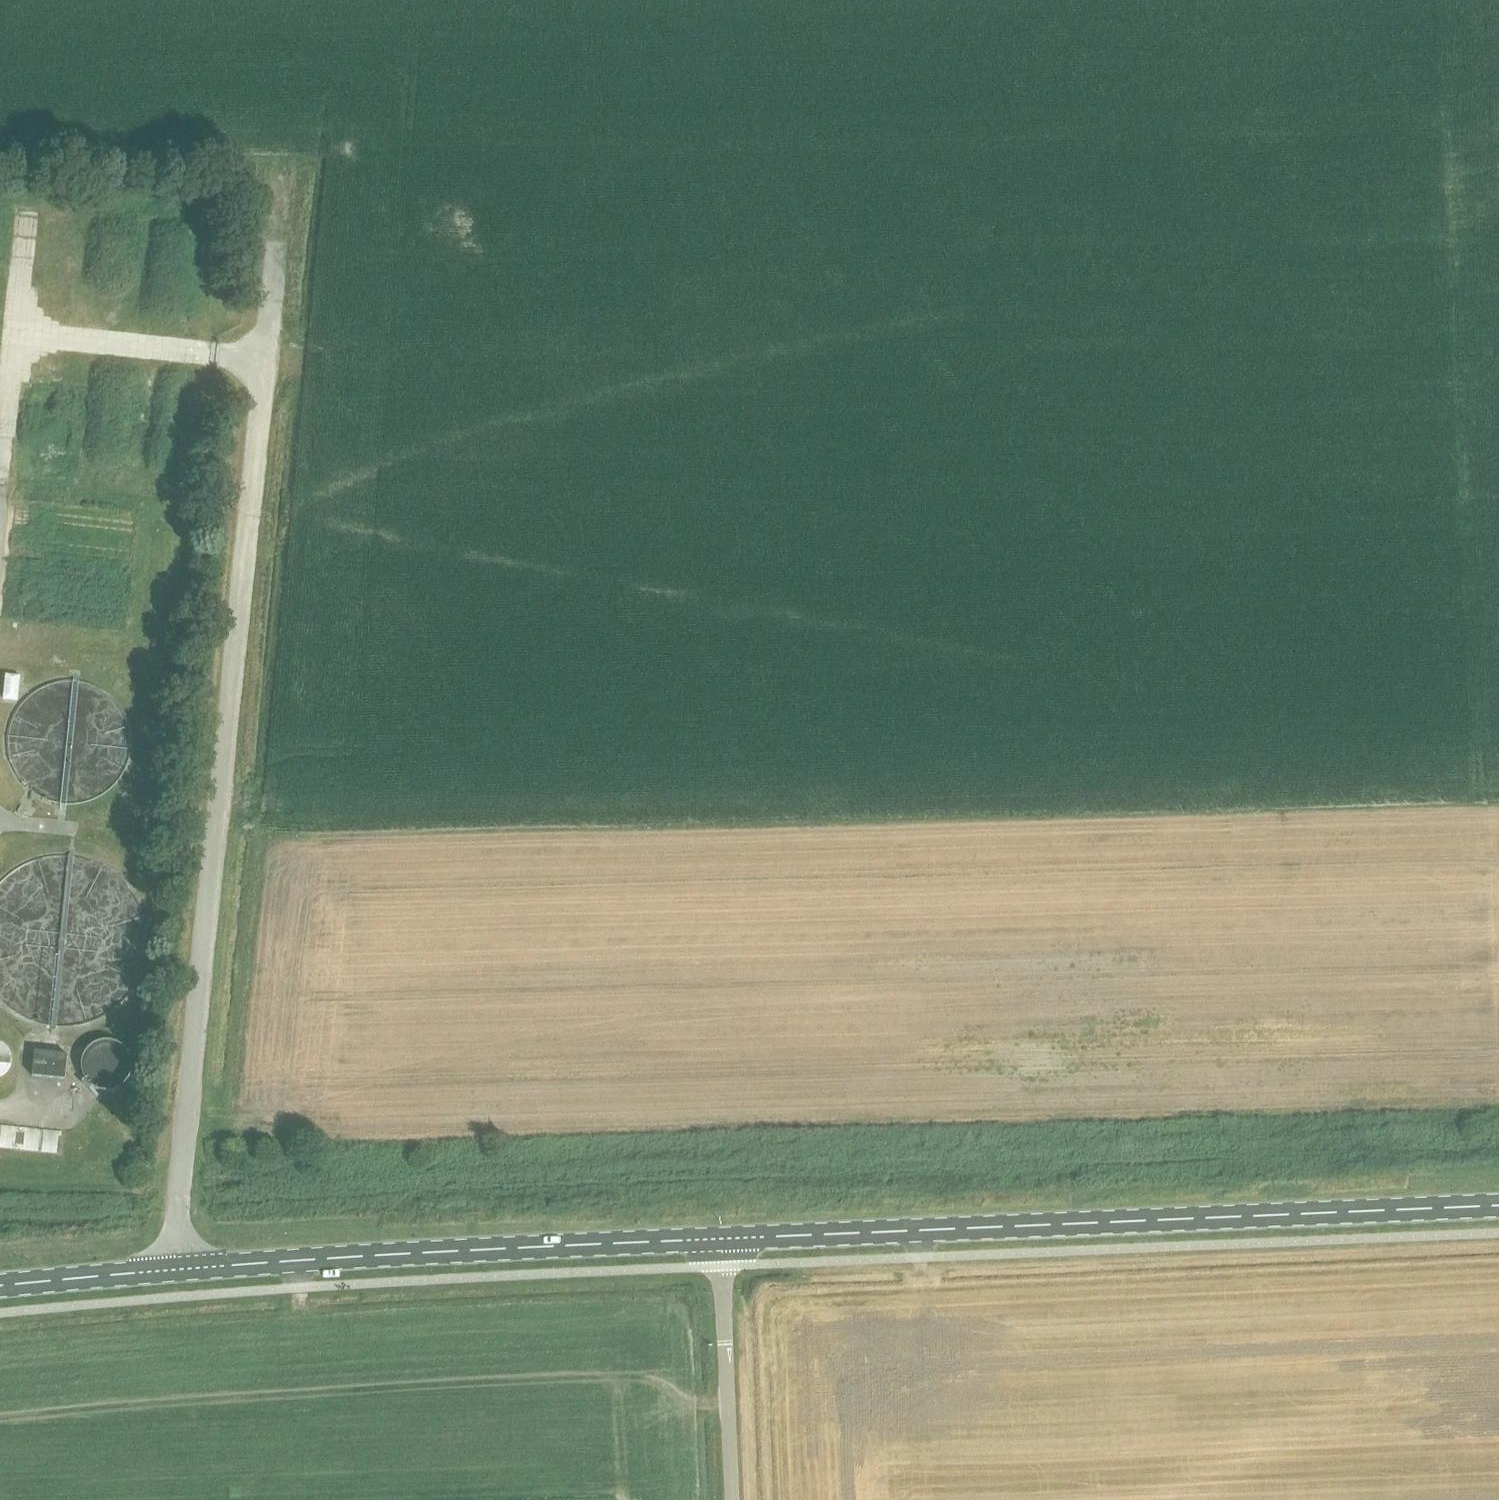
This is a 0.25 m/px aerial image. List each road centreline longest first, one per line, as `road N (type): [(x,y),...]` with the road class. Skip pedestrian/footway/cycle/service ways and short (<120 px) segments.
road 1 (tertiary): [(722,1239),(1498,1208)]
road 2 (tertiary): [(0,1286),(722,1239)]
road 3 (unclassified): [(734,1499),(722,1239)]

